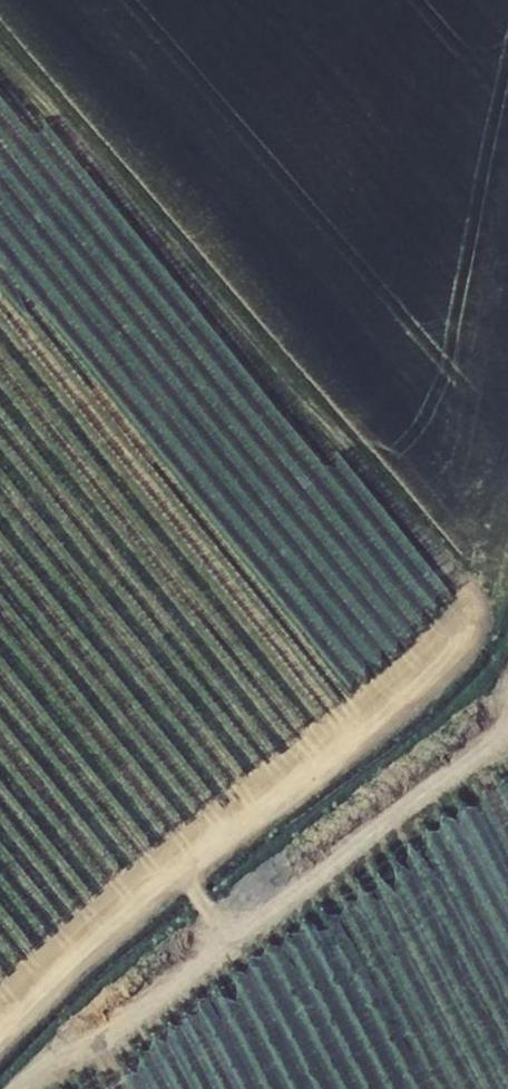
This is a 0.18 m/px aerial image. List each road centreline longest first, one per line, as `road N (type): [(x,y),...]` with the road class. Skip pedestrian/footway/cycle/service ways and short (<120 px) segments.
road 1 (track): [(507,659),(34,1088)]

